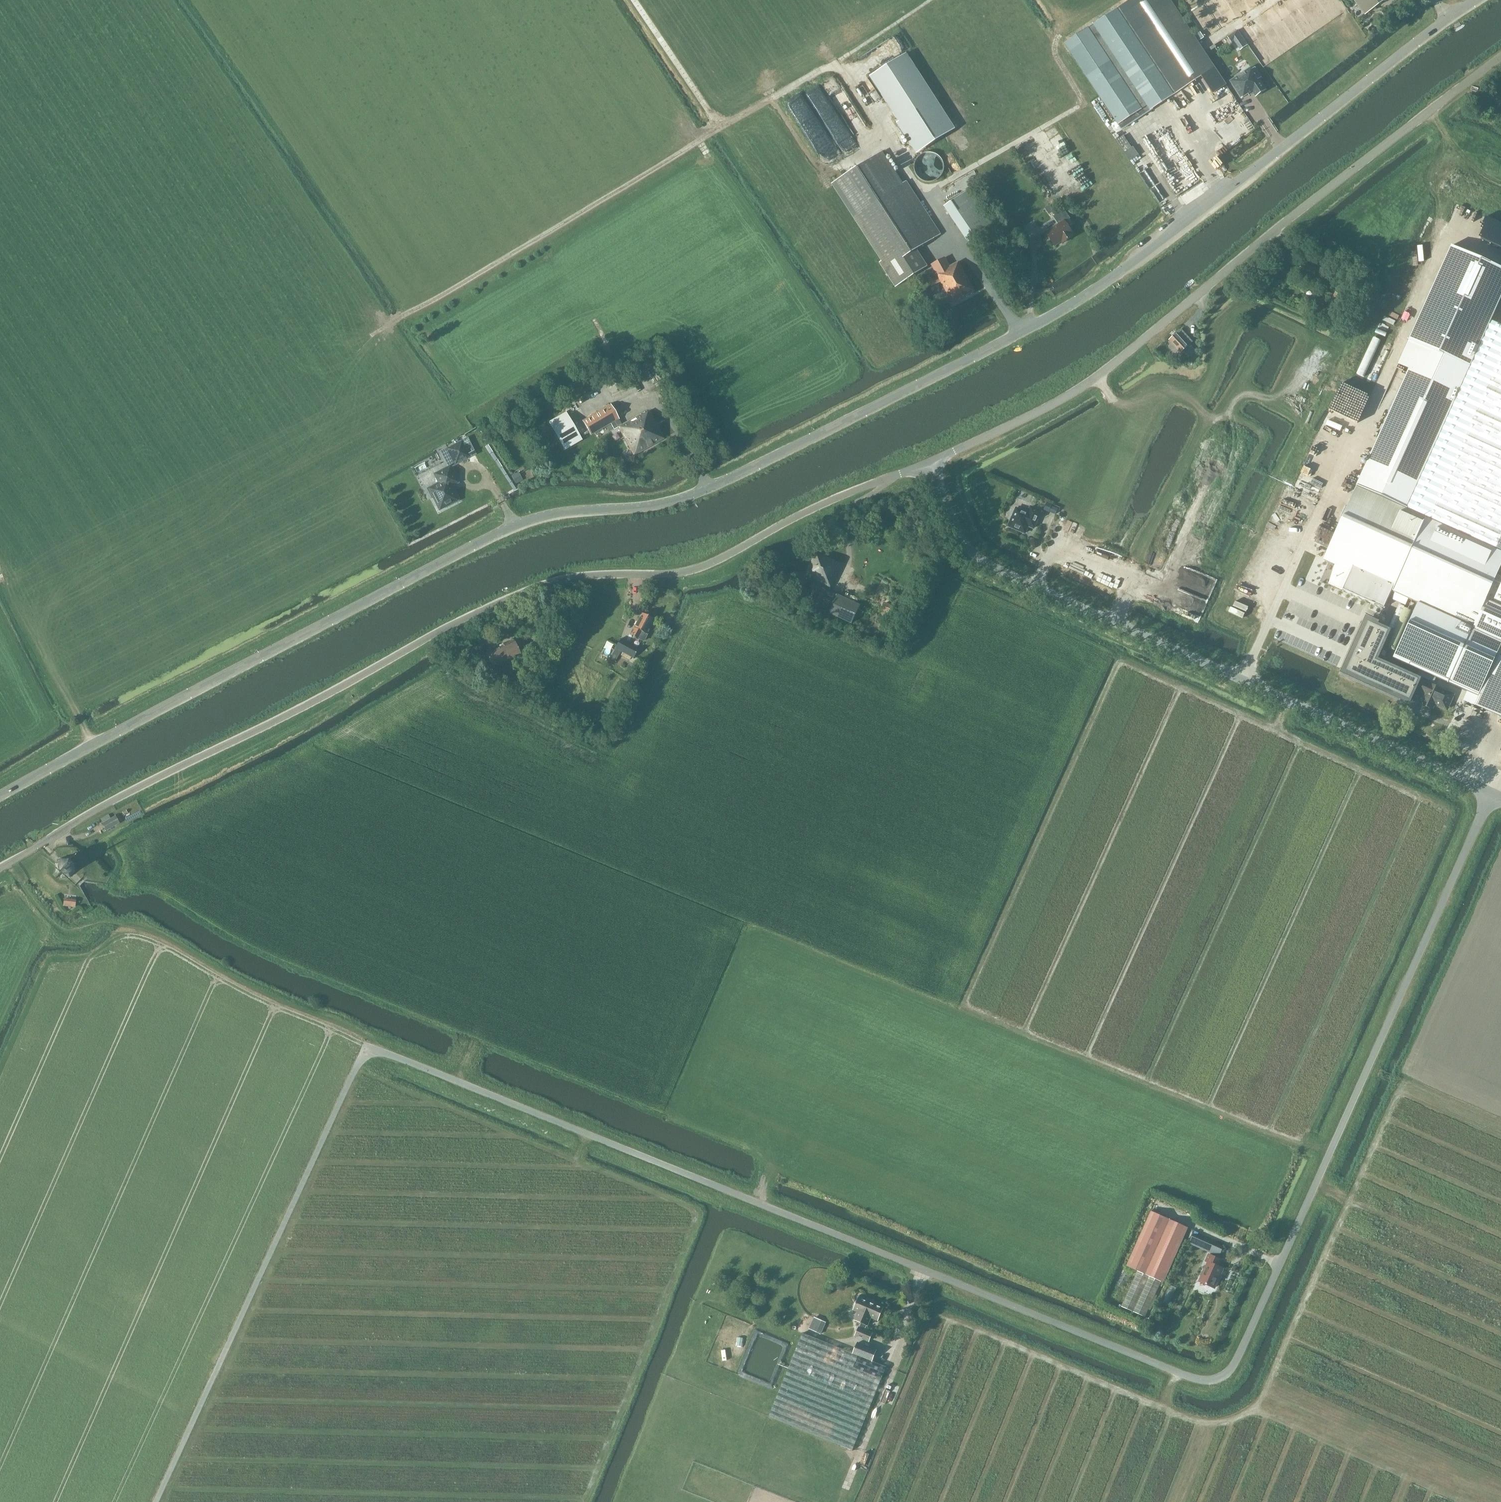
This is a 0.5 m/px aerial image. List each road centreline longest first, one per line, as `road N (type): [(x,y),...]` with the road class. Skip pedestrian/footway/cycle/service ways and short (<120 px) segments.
road 1 (unclassified): [(0,795),(509,529),(561,513),(641,507),(696,494),(1022,333),(1127,267),(1477,0)]
road 2 (unclassified): [(0,868),(112,801),(512,597),(580,576),(690,571),(928,462)]
road 3 (unclassified): [(928,462),(1092,383),(1500,64)]
road 4 (unclassified): [(1500,799),(978,559),(928,462)]
road 5 (track): [(837,60),(1022,333)]
road 6 (track): [(719,126),(929,0)]
road 7 (track): [(719,126),(634,0)]

